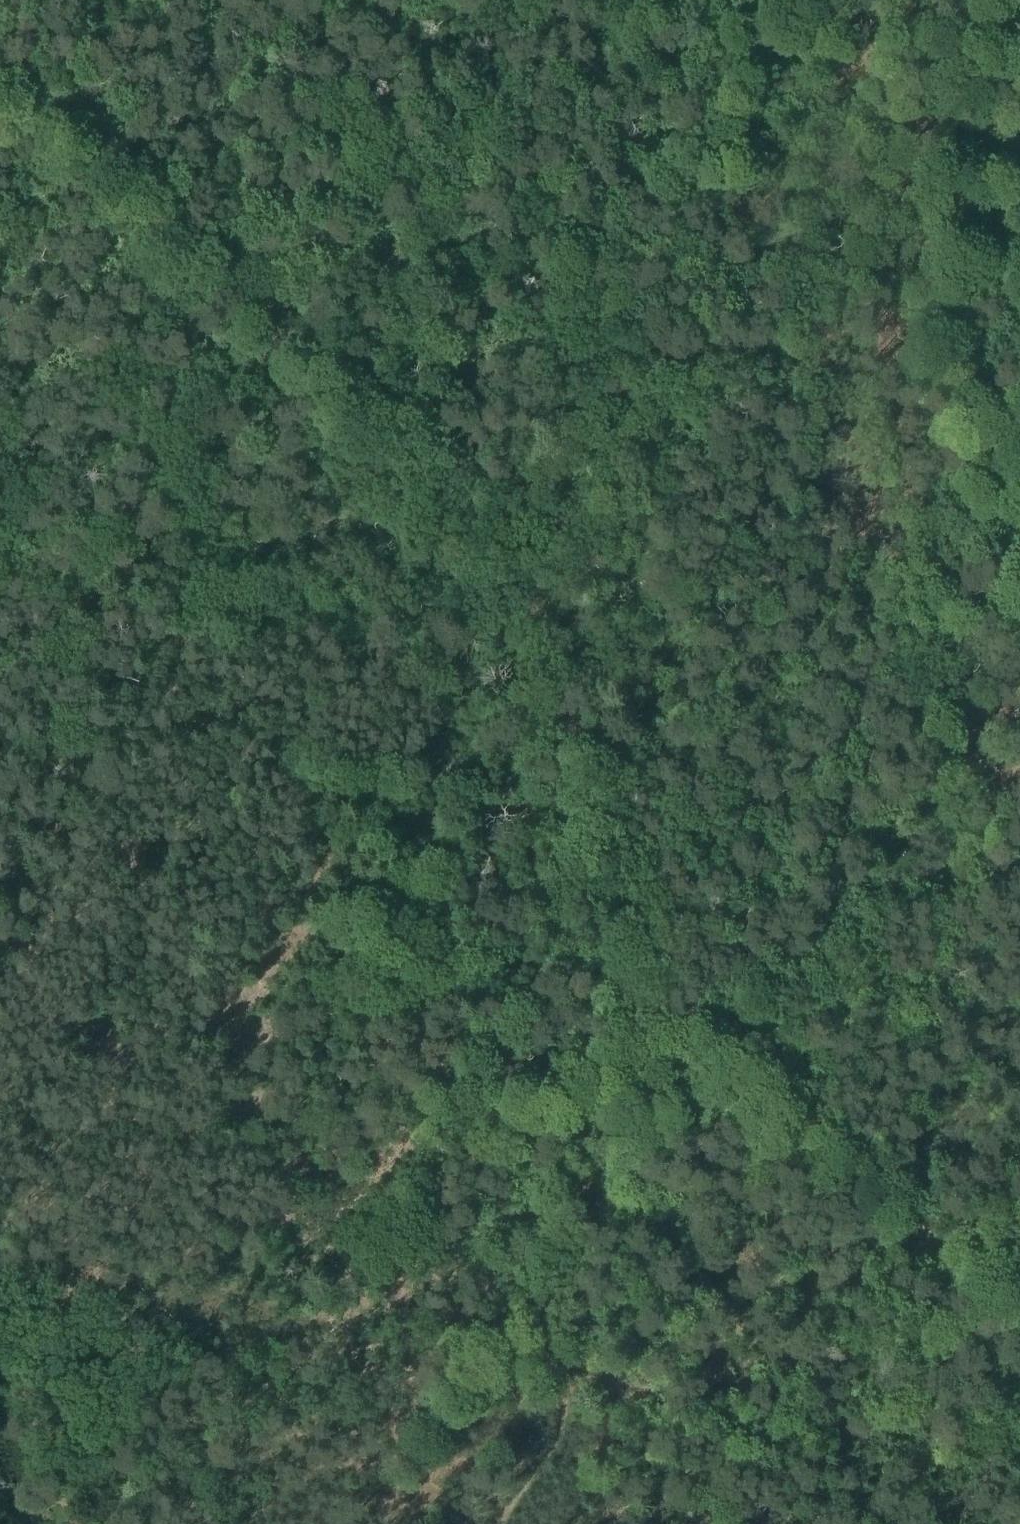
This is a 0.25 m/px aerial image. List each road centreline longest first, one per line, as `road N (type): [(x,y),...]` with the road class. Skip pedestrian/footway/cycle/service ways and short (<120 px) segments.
road 1 (track): [(698,1078),(1019,1342)]
road 2 (track): [(0,93),(122,0)]

